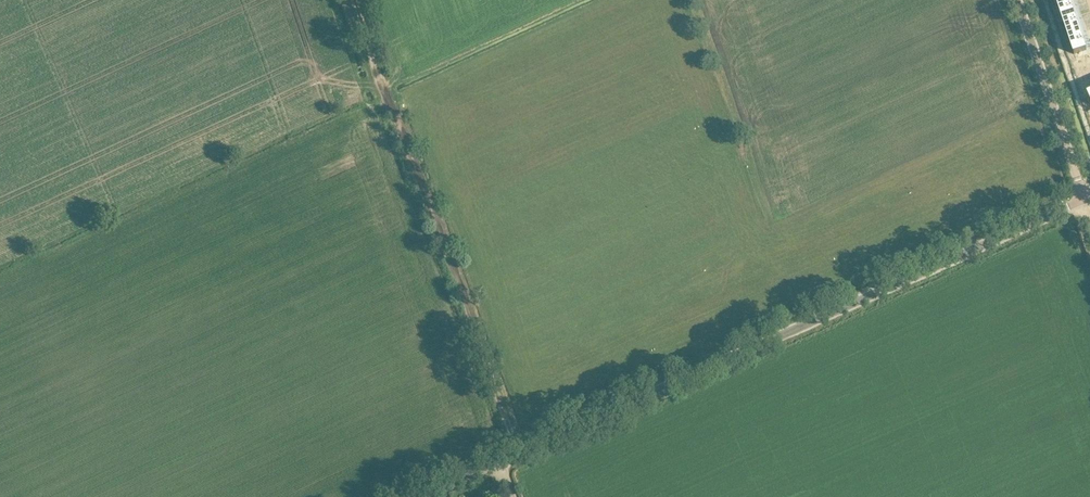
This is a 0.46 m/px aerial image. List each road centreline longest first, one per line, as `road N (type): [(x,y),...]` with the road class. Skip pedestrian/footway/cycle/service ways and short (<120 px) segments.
road 1 (unclassified): [(417,496),(1081,196)]
road 2 (unclassified): [(1081,196),(1014,0)]

